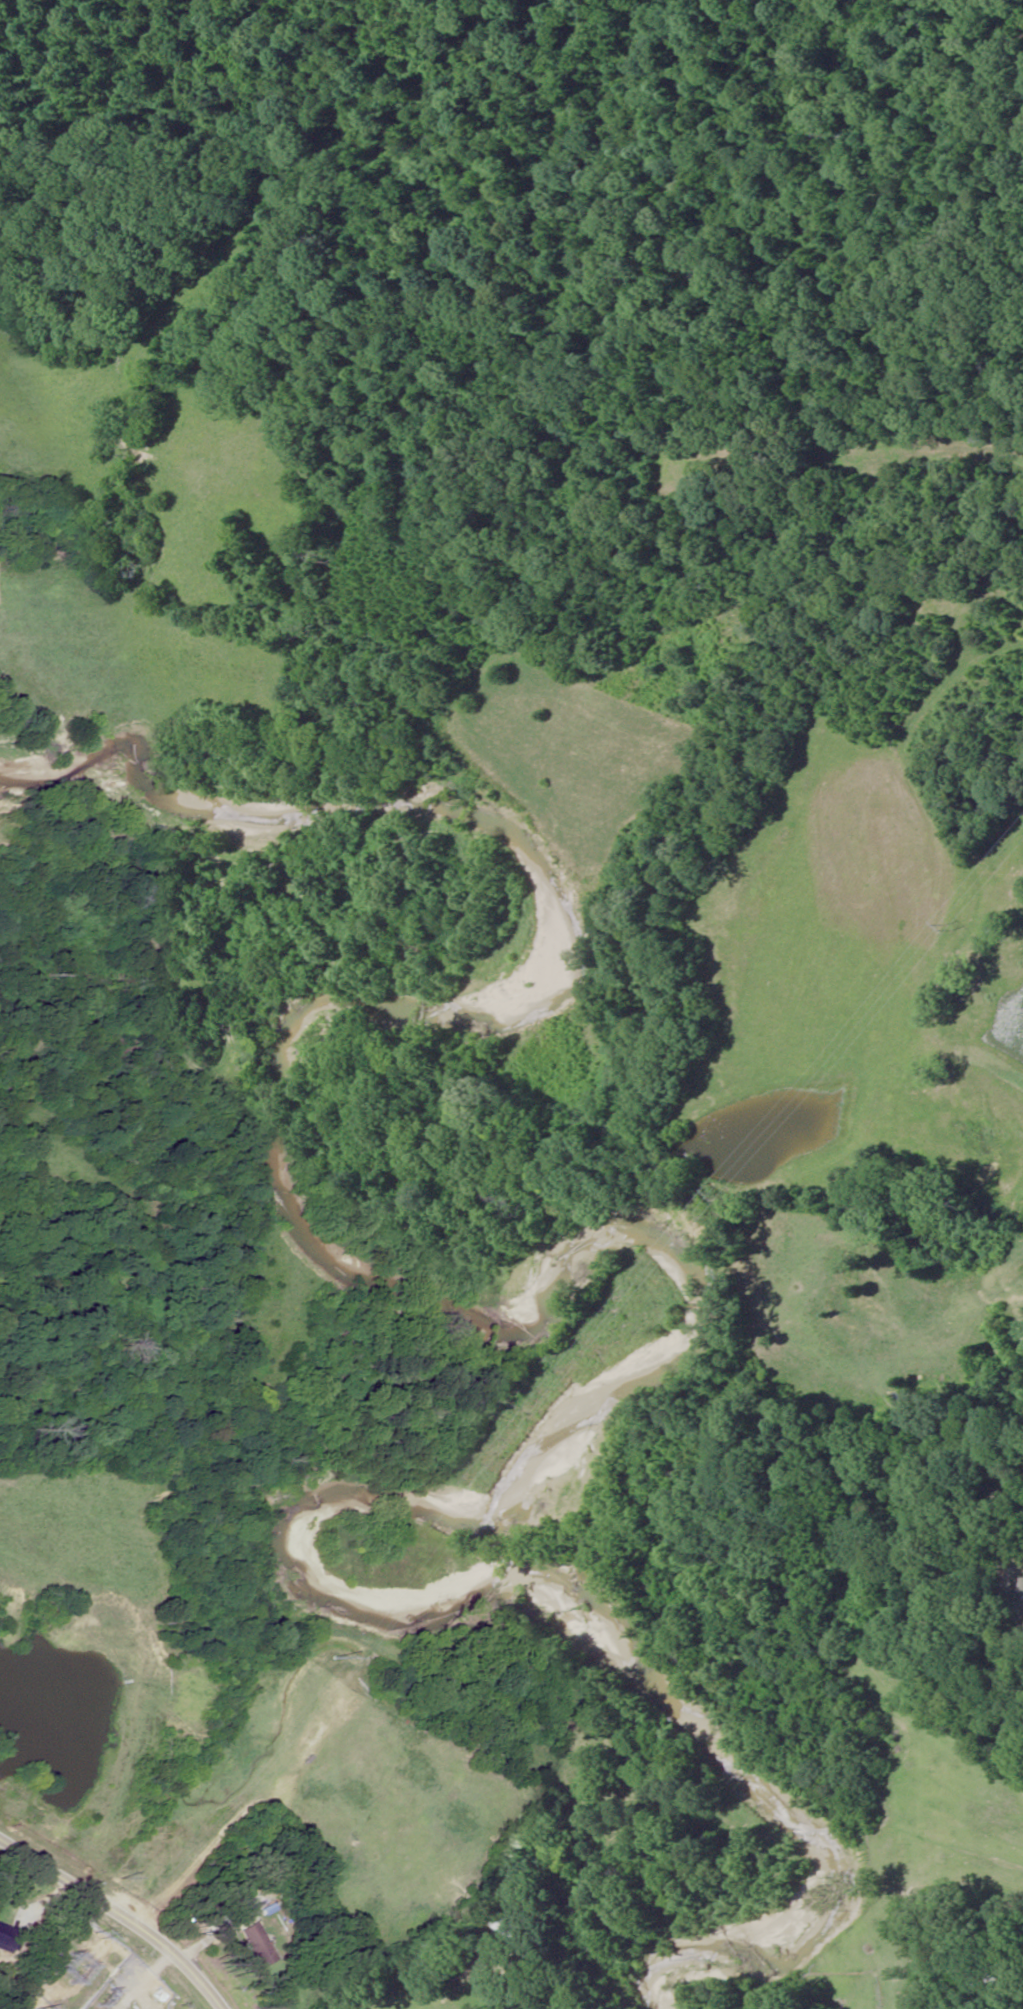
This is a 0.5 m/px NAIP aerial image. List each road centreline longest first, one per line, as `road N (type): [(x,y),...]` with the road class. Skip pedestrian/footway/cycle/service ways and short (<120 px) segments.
road 1 (residential): [(222,2008),(89,1899),(0,1850)]

